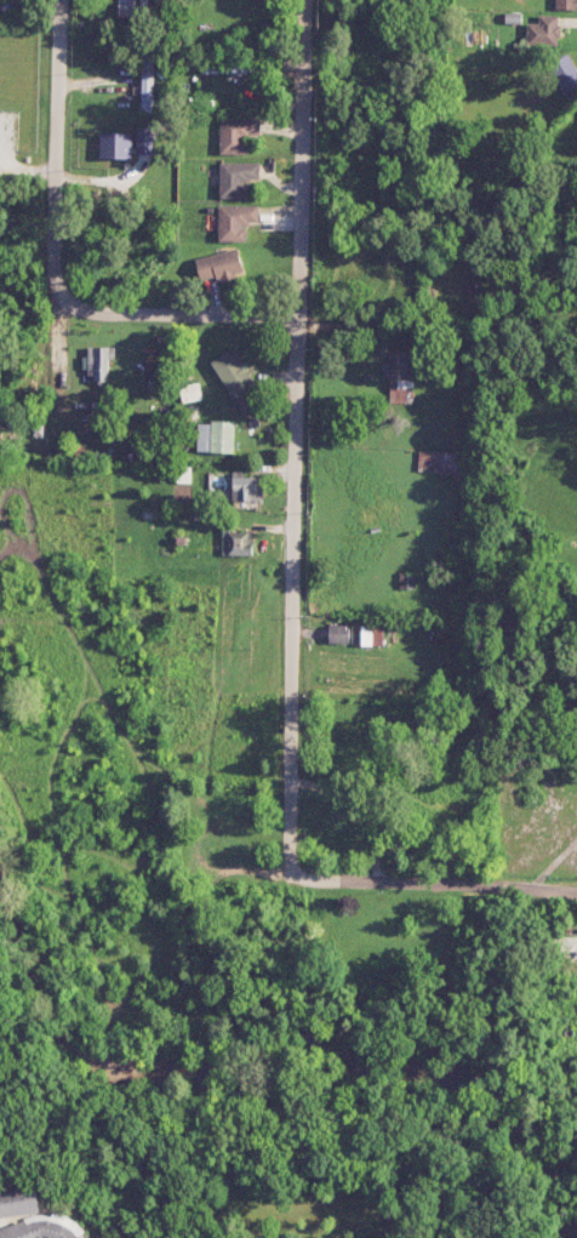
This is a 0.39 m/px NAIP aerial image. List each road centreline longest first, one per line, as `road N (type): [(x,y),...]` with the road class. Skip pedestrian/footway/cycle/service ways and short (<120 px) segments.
road 1 (residential): [(303,0),(288,882)]
road 2 (residential): [(58,0),(53,276),(64,299)]
road 3 (residential): [(576,888),(288,882)]
road 4 (residential): [(299,319),(115,315),(64,299)]

